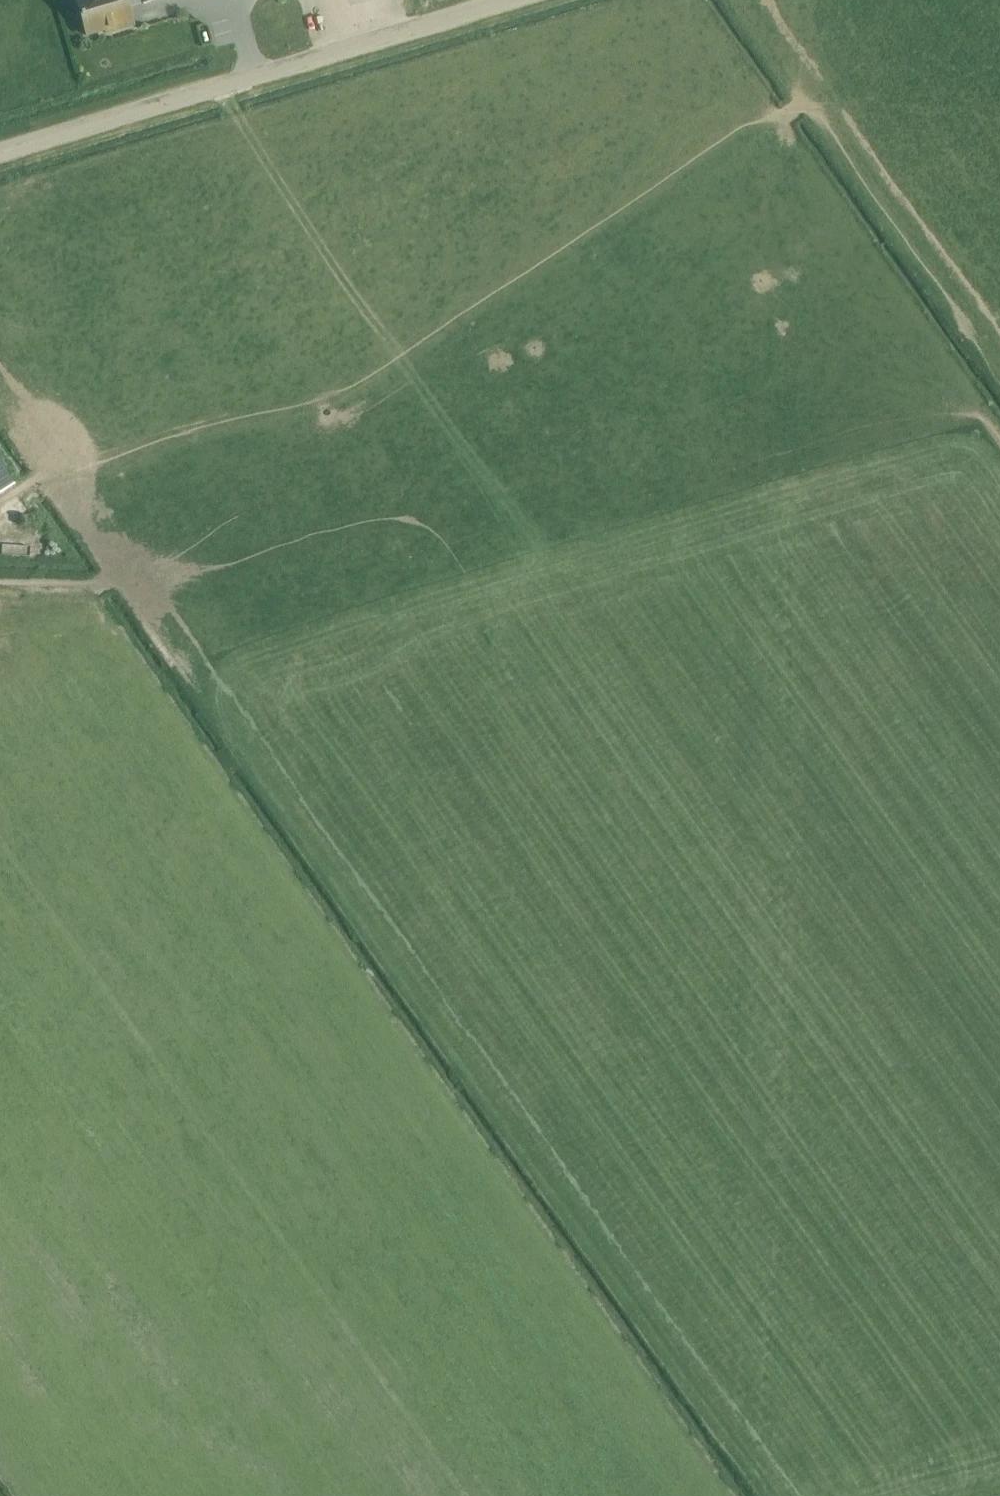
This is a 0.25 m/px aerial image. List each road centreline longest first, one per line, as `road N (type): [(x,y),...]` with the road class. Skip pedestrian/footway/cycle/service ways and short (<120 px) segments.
road 1 (unclassified): [(0,152),(515,0)]

